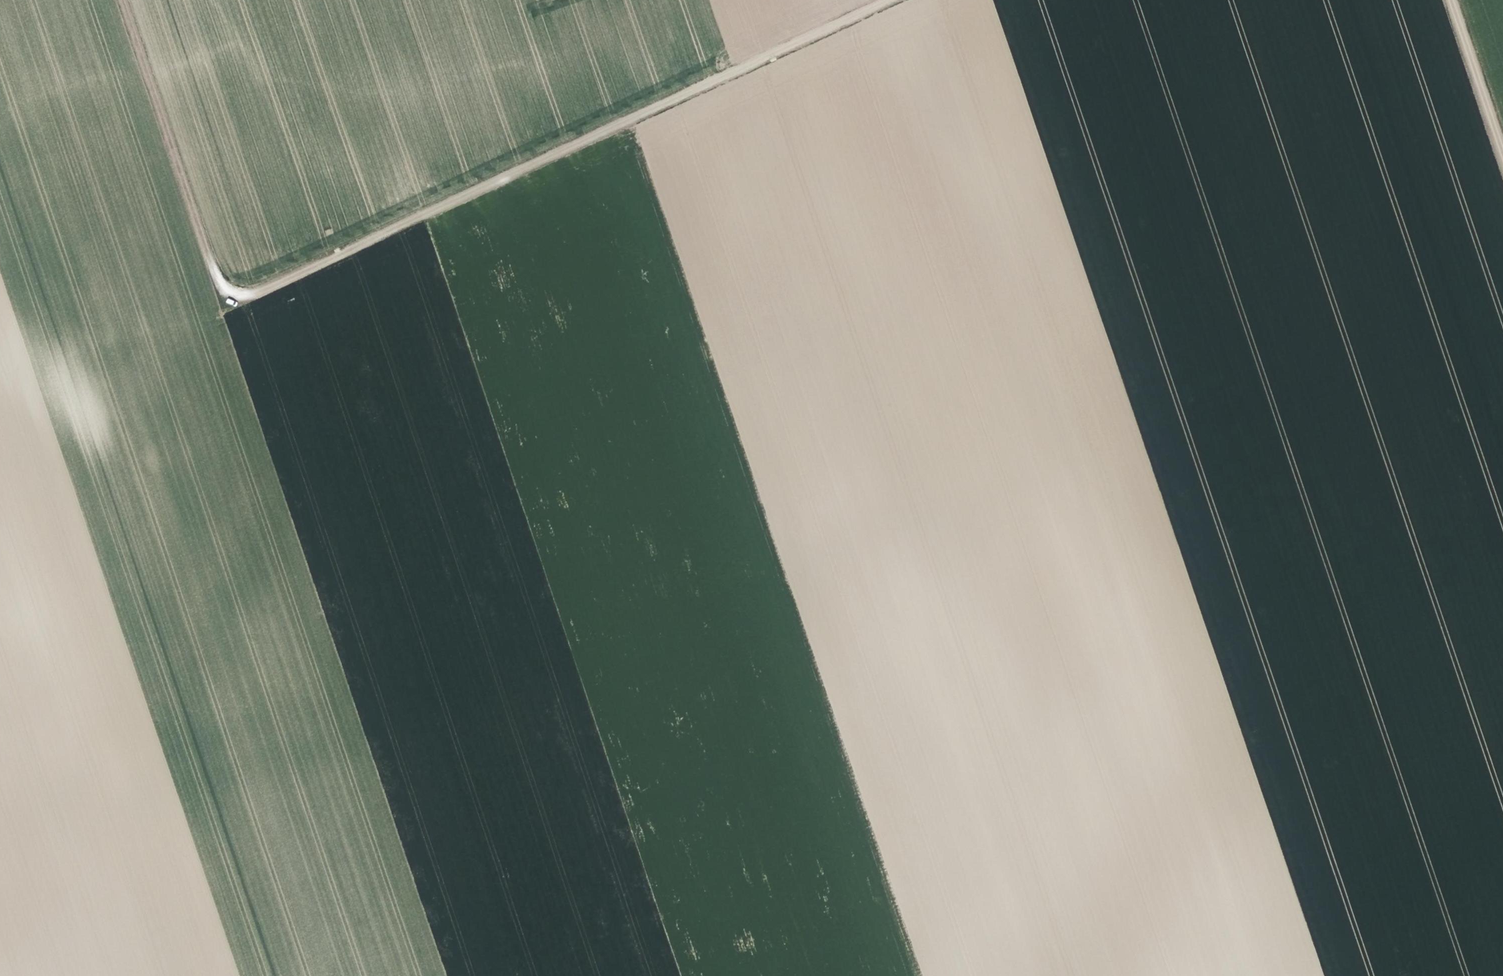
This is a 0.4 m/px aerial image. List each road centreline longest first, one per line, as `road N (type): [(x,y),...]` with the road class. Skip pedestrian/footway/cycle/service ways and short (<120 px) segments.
road 1 (track): [(121,0),(226,306),(889,0)]
road 2 (track): [(1450,0),(1502,157)]

